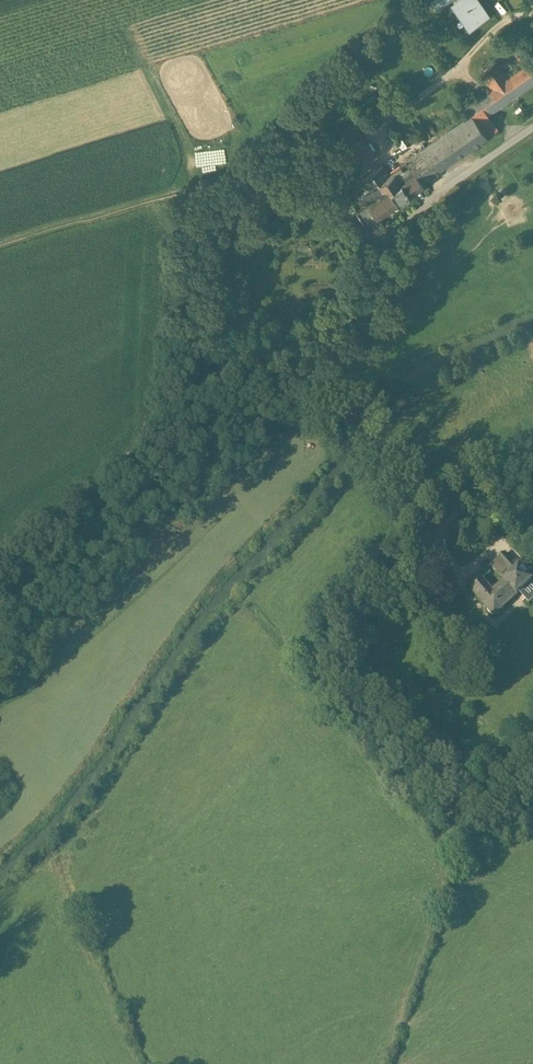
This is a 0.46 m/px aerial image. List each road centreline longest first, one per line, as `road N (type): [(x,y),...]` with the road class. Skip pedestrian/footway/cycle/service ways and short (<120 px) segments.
road 1 (track): [(0,611),(121,518),(343,310),(382,245)]
road 2 (track): [(0,243),(281,157),(307,165),(356,230),(382,245)]
road 3 (track): [(244,168),(237,206),(196,244),(177,334),(166,349)]
road 4 (unclassified): [(382,245),(398,224),(532,129)]
road 5 (track): [(532,456),(486,481),(429,532)]

